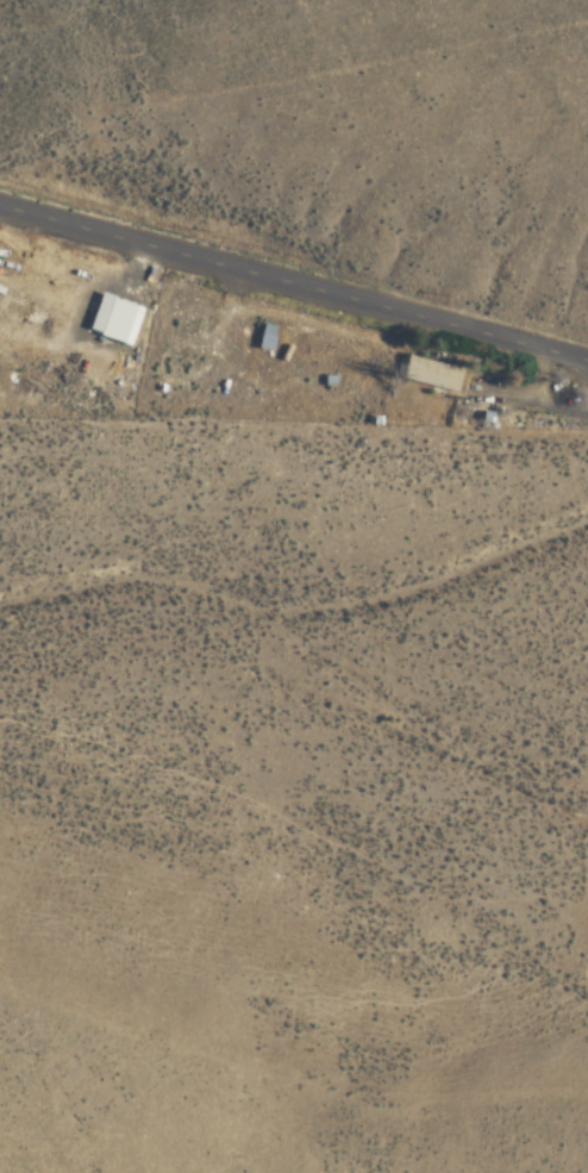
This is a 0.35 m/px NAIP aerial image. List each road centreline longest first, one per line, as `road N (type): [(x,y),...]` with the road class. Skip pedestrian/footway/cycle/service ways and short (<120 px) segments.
road 1 (residential): [(587,359),(0,205)]

